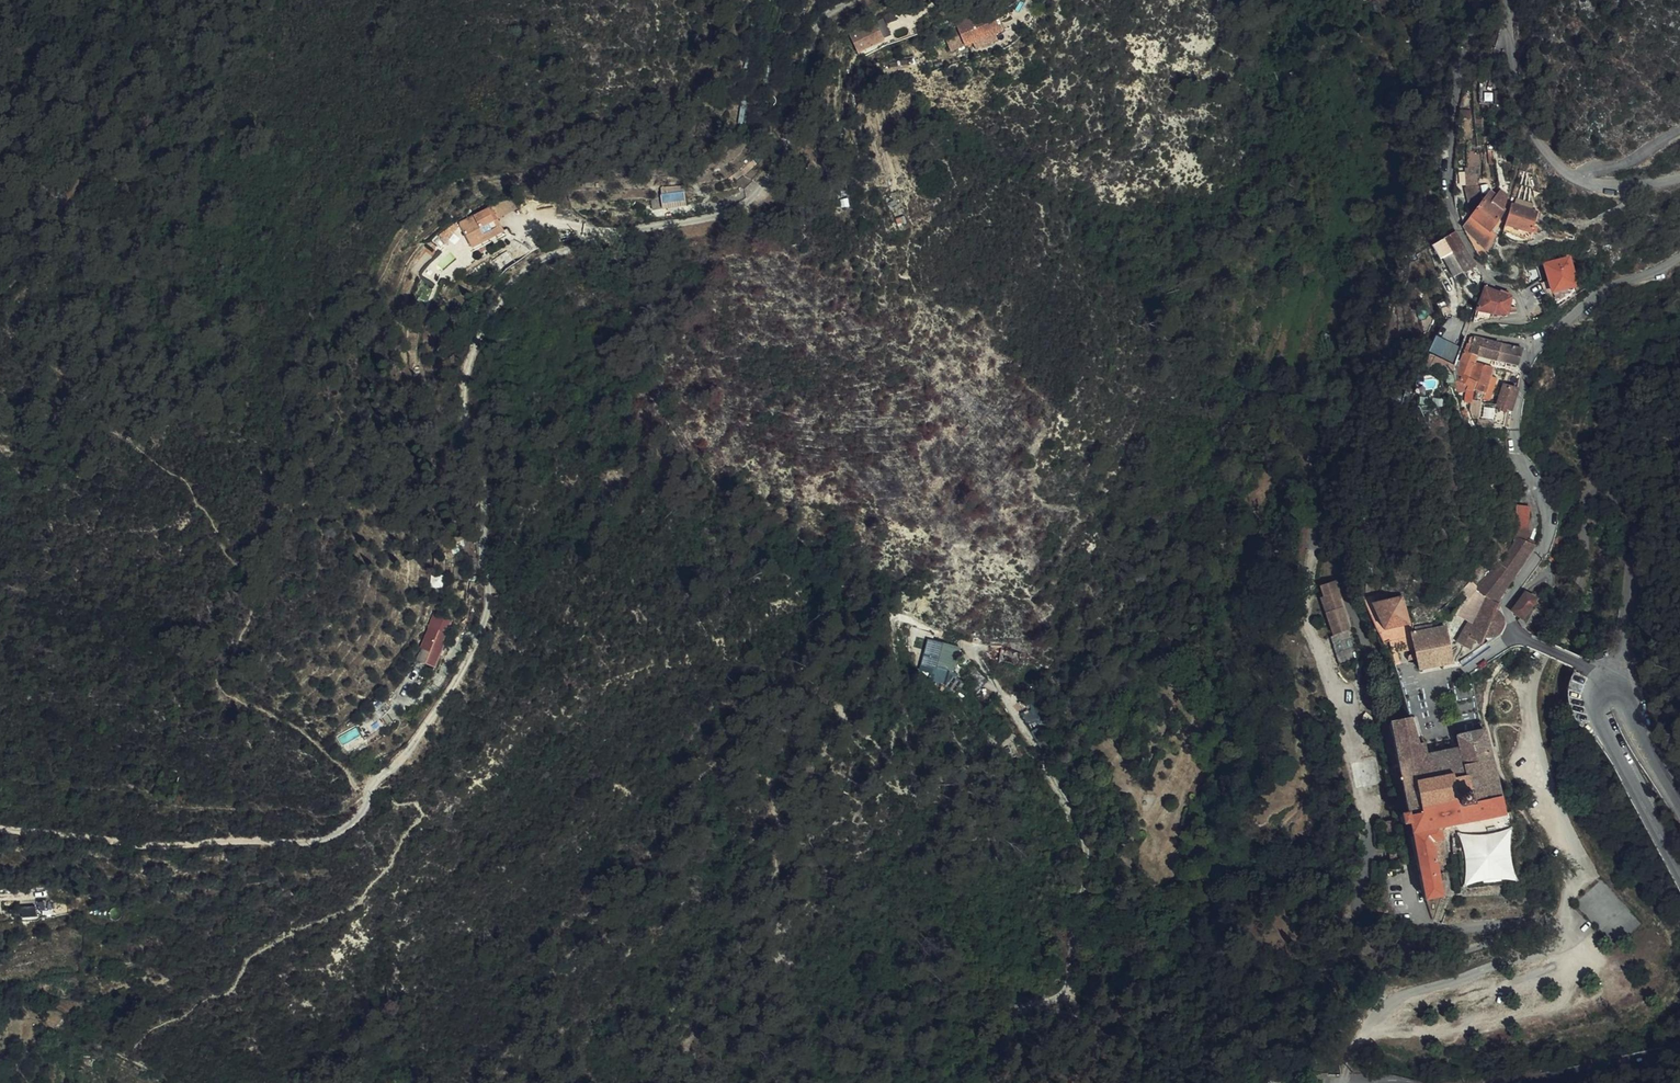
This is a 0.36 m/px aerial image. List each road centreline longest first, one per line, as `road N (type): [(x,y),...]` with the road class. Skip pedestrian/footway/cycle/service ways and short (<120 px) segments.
road 1 (track): [(858,0),(823,21),(806,44),(791,152),(758,195),(709,217),(587,237),(535,264),(496,307),(473,350),(465,390),(485,542),(480,635),(452,691),(375,779),(360,813),(319,839),(289,842),(0,829)]
road 2 (unclassified): [(1517,632),(1507,609),(1510,595),(1545,540),(1548,520),(1513,433),(1531,349),(1605,290),(1679,258)]
road 3 (track): [(1073,929),(1087,924),(1191,943),(1216,933),(1247,955),(1297,969),(1359,954),(1434,956),(1486,926)]
road 4 (track): [(965,647),(1055,774),(1073,929)]
road 5 (unclassified): [(1679,179),(1591,185),(1560,168),(1528,125),(1511,0)]
road 6 (secondary): [(1606,689),(1598,696),(1600,720),(1679,874)]
road 7 (track): [(991,1082),(998,1022),(1066,987),(1073,929)]
road 8 (secondary): [(1679,1049),(1532,1082)]
road 9 (secondary): [(1679,801),(1631,702),(1606,689)]

